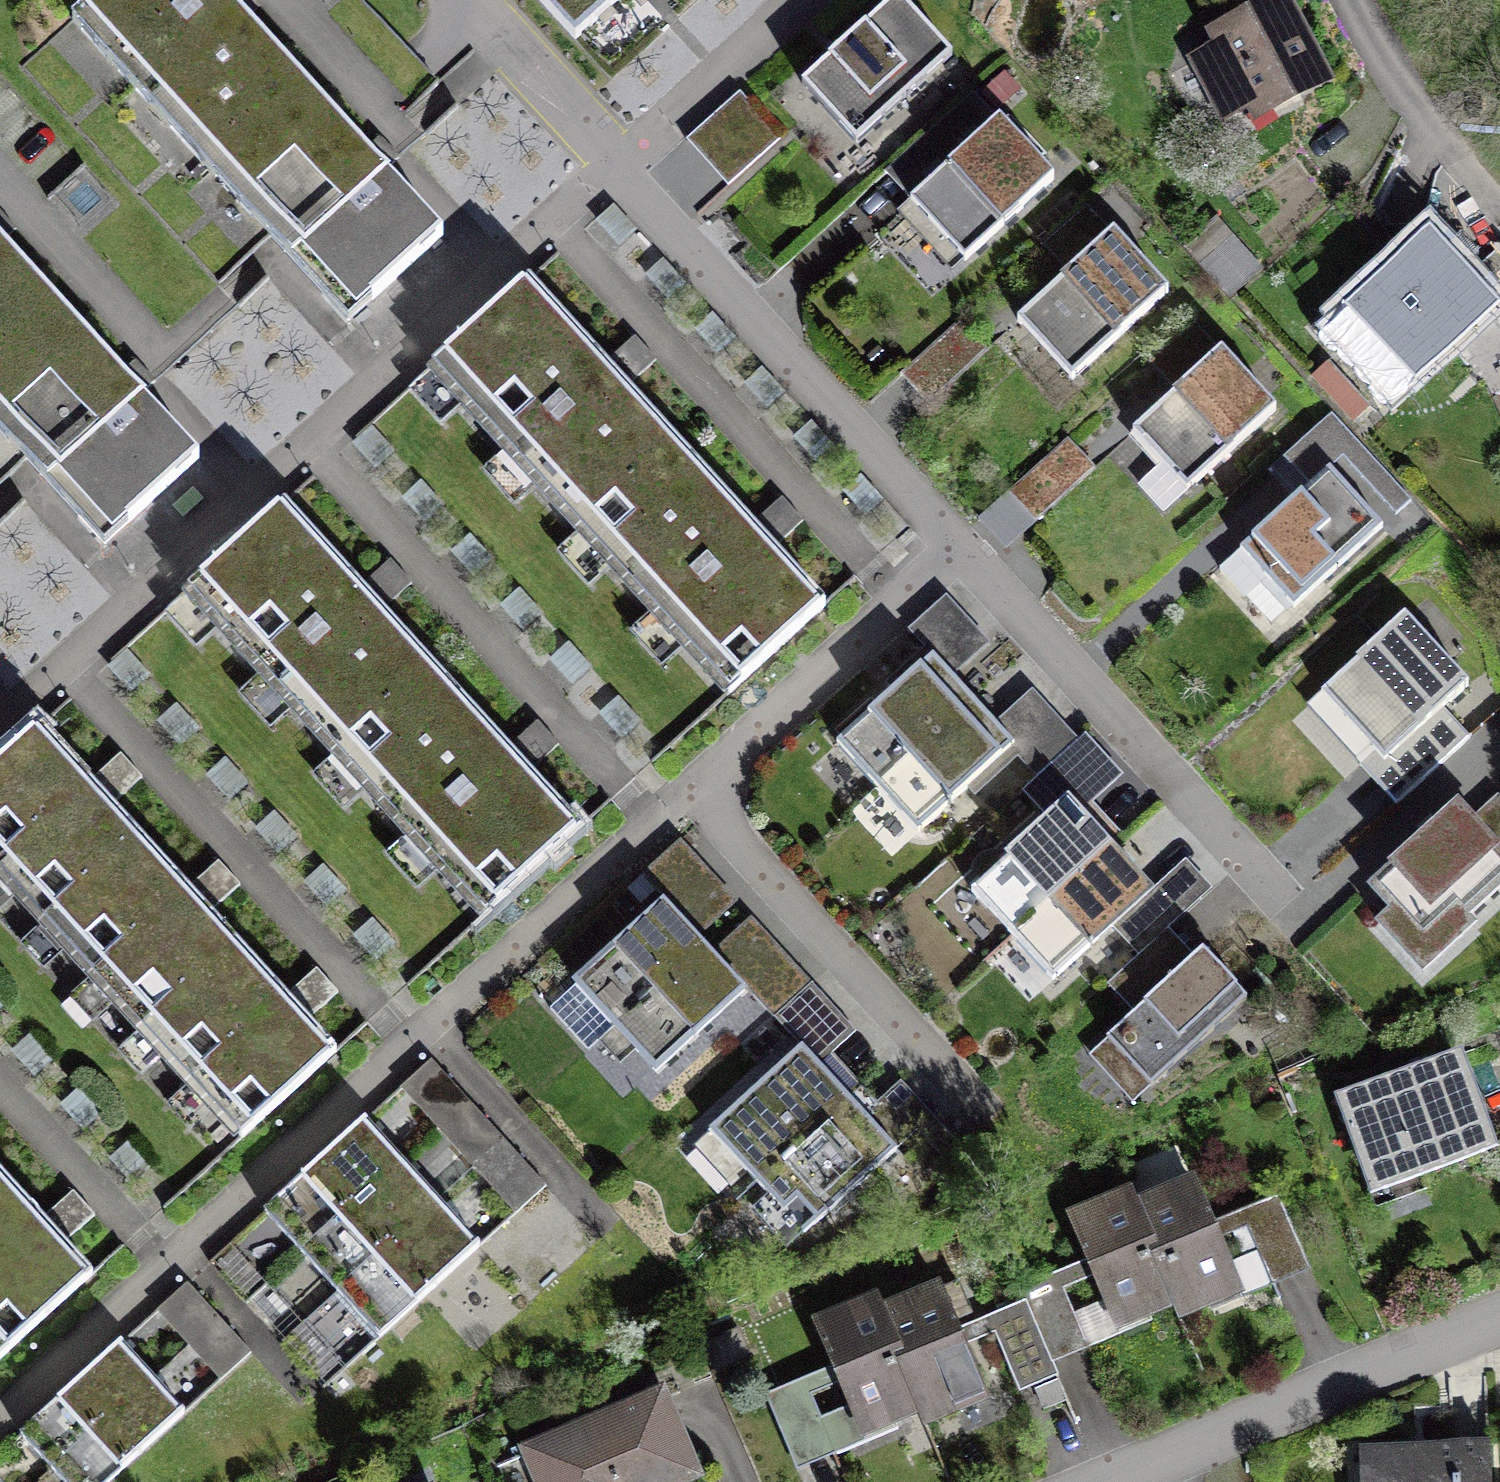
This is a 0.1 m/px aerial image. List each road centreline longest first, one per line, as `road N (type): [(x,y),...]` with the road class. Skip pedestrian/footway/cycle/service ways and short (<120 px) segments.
road 1 (residential): [(1499,1316),(1109,1481)]

